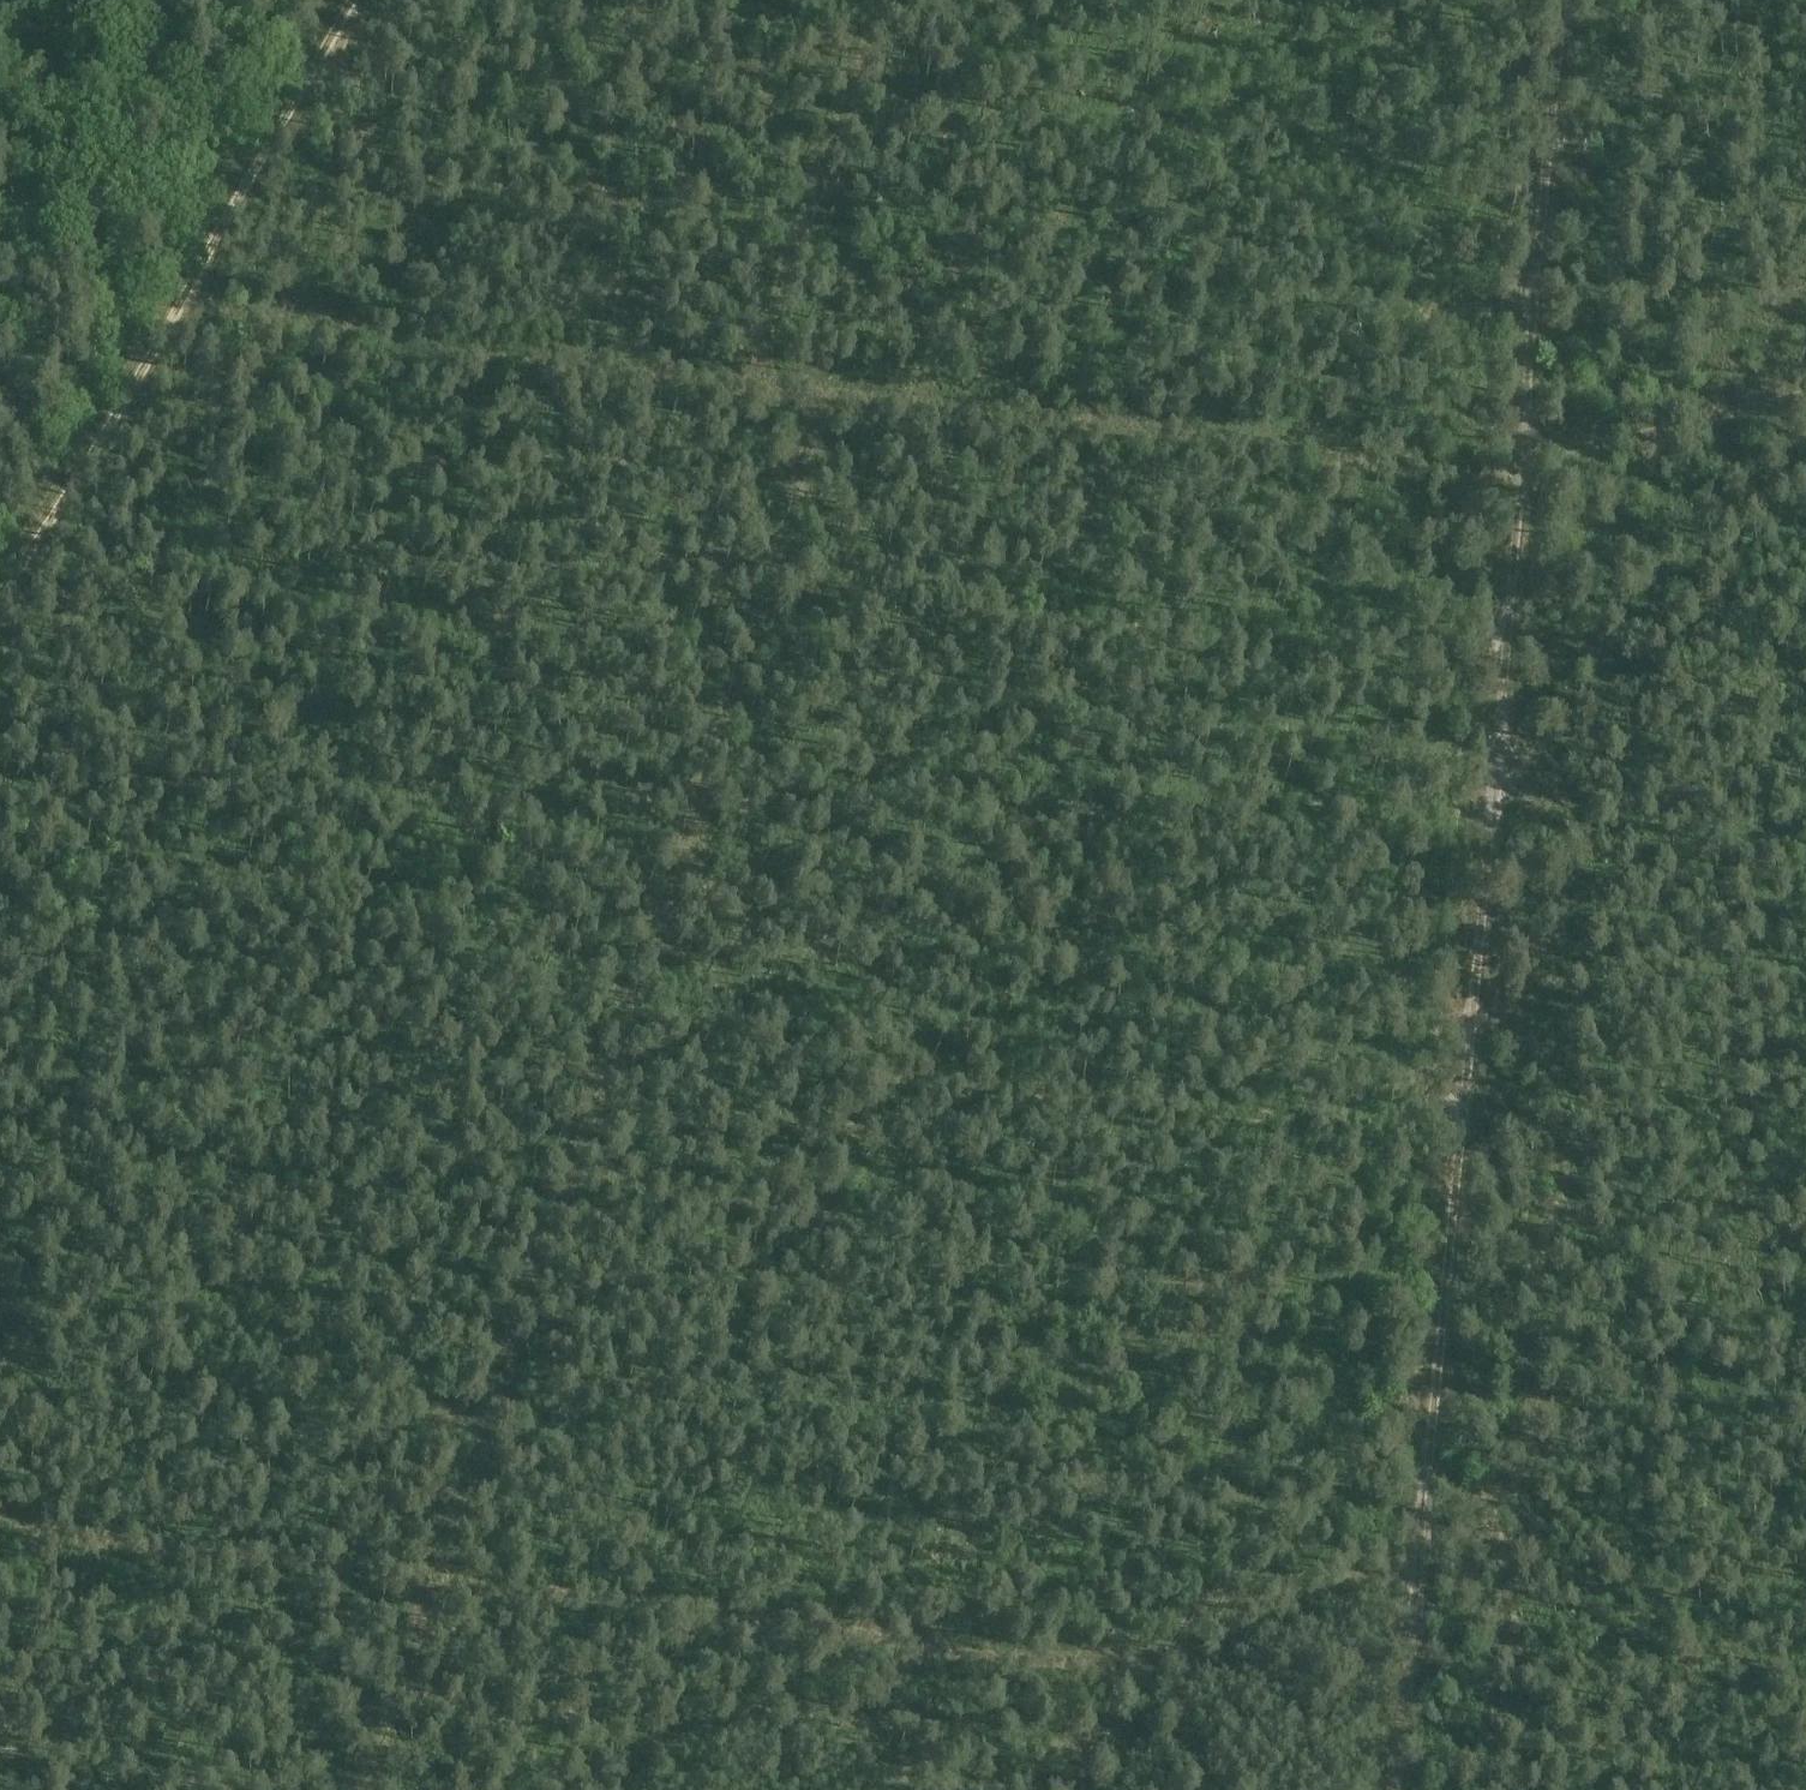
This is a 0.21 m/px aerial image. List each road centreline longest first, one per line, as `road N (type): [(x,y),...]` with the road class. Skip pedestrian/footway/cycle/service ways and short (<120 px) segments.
road 1 (track): [(1396,1789),(1561,0)]
road 2 (track): [(337,0),(304,76),(0,586)]
road 3 (track): [(1519,457),(1805,387)]

